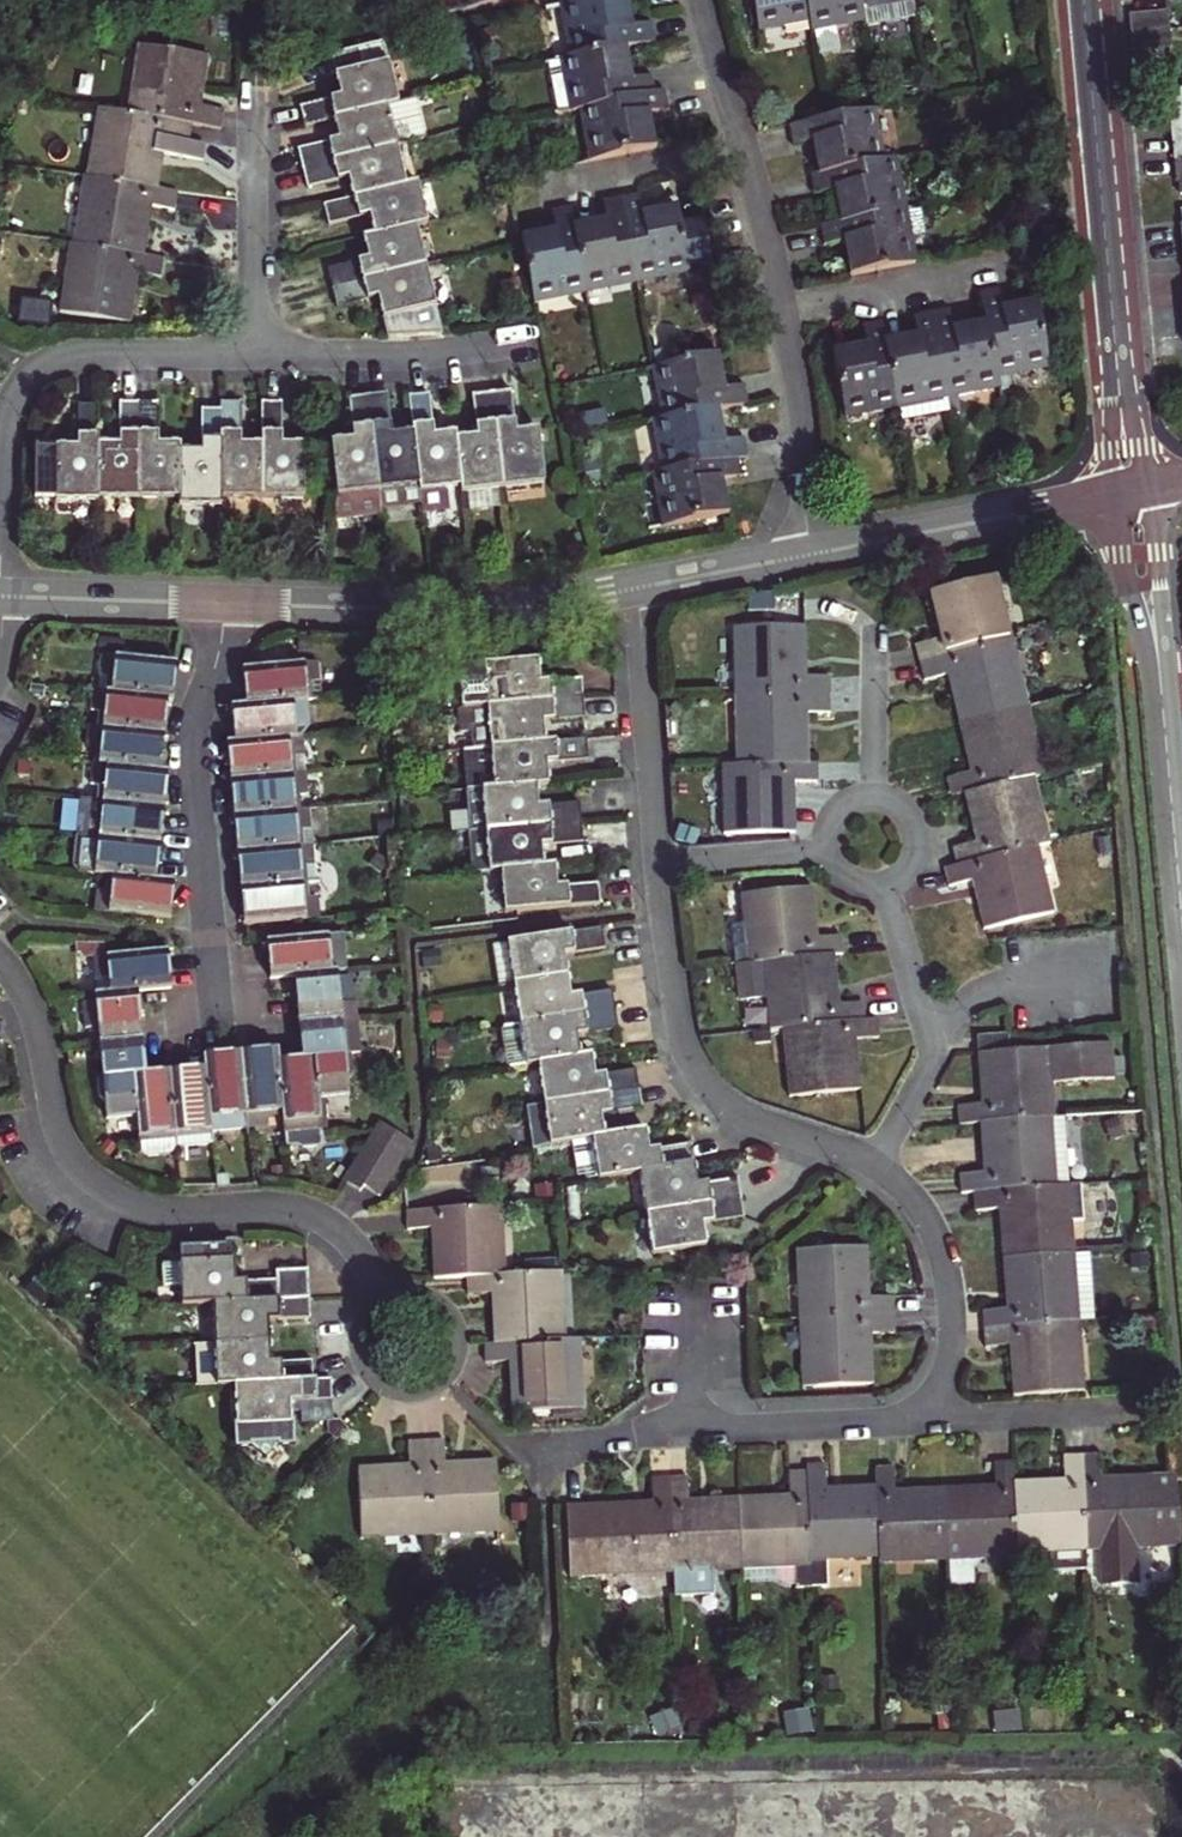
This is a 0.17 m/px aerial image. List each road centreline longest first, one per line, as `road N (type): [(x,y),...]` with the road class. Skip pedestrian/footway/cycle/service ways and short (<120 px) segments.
road 1 (residential): [(0,960),(32,1013),(57,1145),(81,1177),(149,1209),(308,1213),(344,1233),(384,1297)]
road 2 (tertiary): [(1084,0),(1131,492)]
road 3 (tertiary): [(1131,492),(1181,951)]
road 4 (residential): [(3,596),(7,443),(17,394),(30,377),(83,354),(251,355)]
road 5 (residential): [(226,603),(197,736),(220,1018)]
road 6 (residential): [(660,863),(681,1032),(697,1070),(747,1115),(877,1164)]
road 7 (tertiary): [(226,603),(485,608),(634,588)]
road 8 (tertiary): [(810,554),(1131,492)]
road 9 (residential): [(877,1164),(929,1072),(935,1039),(884,887)]
road 10 (residential): [(923,1421),(636,1435)]
road 11 (residential): [(384,1297),(363,1318),(362,1358),(392,1385),(422,1386),(446,1368),(455,1330),(433,1298),(394,1293)]
road 12 (residential): [(877,1164),(920,1208),(947,1281),(951,1354),(923,1421)]
road 13 (residential): [(251,355),(402,355),(527,340)]
road 14 (residential): [(634,588),(660,863)]
road 15 (residential): [(251,355),(257,88)]
road 16 (residential): [(810,554),(803,415),(781,309)]
road 17 (residential): [(781,309),(1019,265)]
road 18 (tertiary): [(3,596),(226,603)]
road 19 (residential): [(923,1421),(1130,1411)]
road 20 (residential): [(741,145),(542,189)]
road 21 (tertiary): [(634,588),(810,554)]
road 22 (residential): [(781,309),(741,145)]
road 23 (residential): [(826,848),(660,863)]
road 24 (residential): [(741,145),(704,0)]
road 25 (residential): [(872,792),(874,647)]
road 26 (residential): [(872,792),(910,809),(921,834),(916,862),(884,887)]

